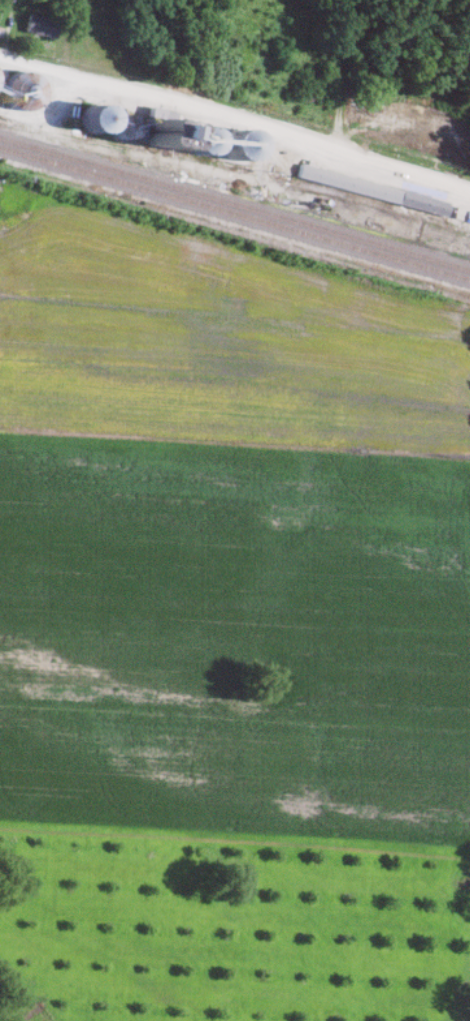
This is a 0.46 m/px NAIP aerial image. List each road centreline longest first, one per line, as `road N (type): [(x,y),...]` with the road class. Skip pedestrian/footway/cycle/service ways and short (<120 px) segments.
road 1 (residential): [(338,153),(0,56)]
road 2 (residential): [(469,195),(338,153)]

